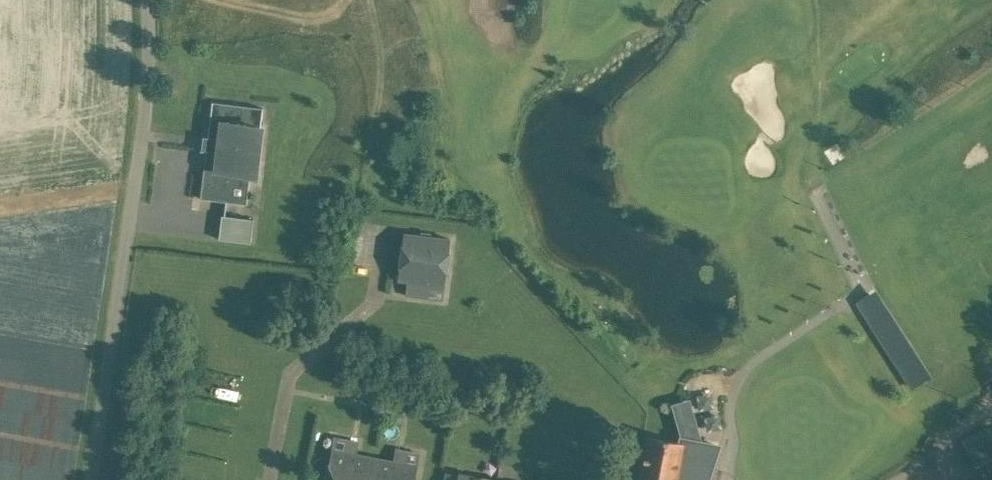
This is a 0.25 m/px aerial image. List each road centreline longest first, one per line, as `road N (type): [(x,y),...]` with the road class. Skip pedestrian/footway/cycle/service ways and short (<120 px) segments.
road 1 (unclassified): [(92,479),(132,217),(146,0)]

